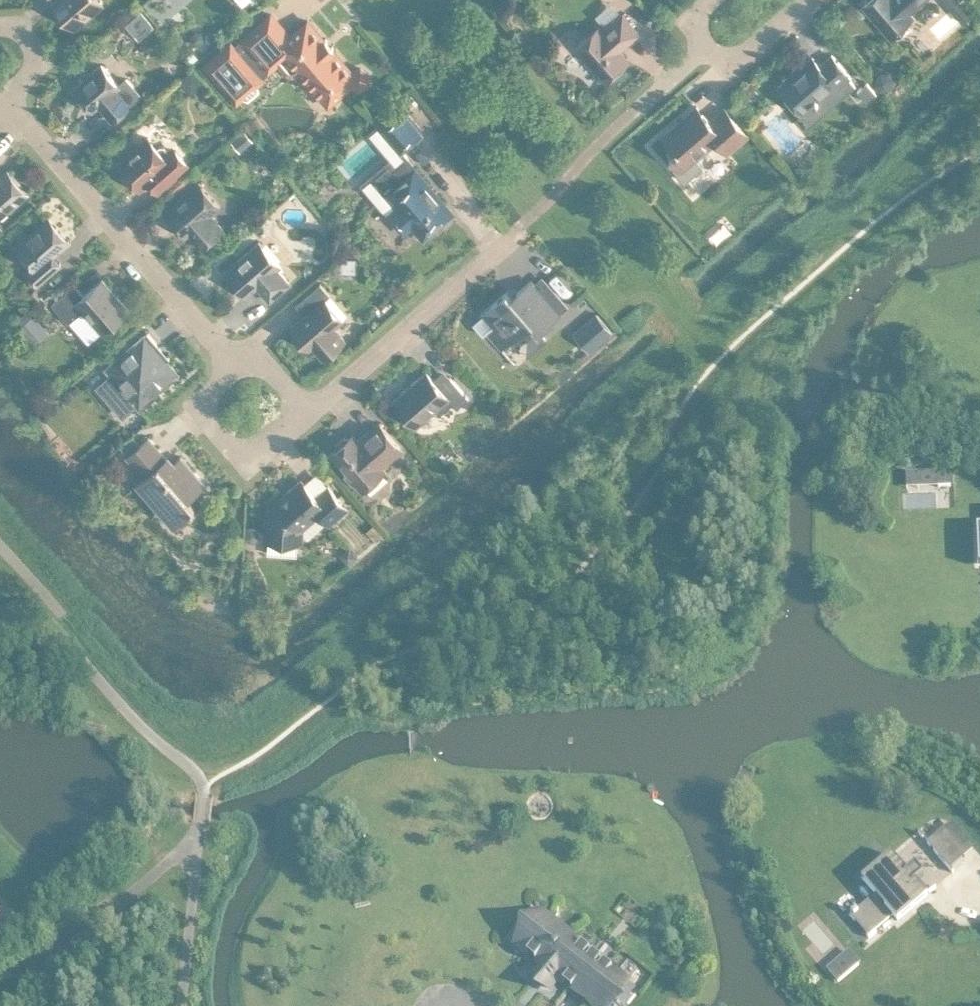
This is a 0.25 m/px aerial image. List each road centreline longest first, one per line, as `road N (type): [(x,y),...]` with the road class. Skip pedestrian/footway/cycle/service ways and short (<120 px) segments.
road 1 (residential): [(239,363),(150,274),(31,132)]
road 2 (residential): [(531,236),(344,407),(319,412)]
road 3 (residential): [(319,412),(266,470),(246,467),(205,417),(230,391),(239,363)]
road 4 (residential): [(712,60),(738,79),(830,0)]
road 5 (residential): [(31,132),(44,55),(29,41),(0,36)]

